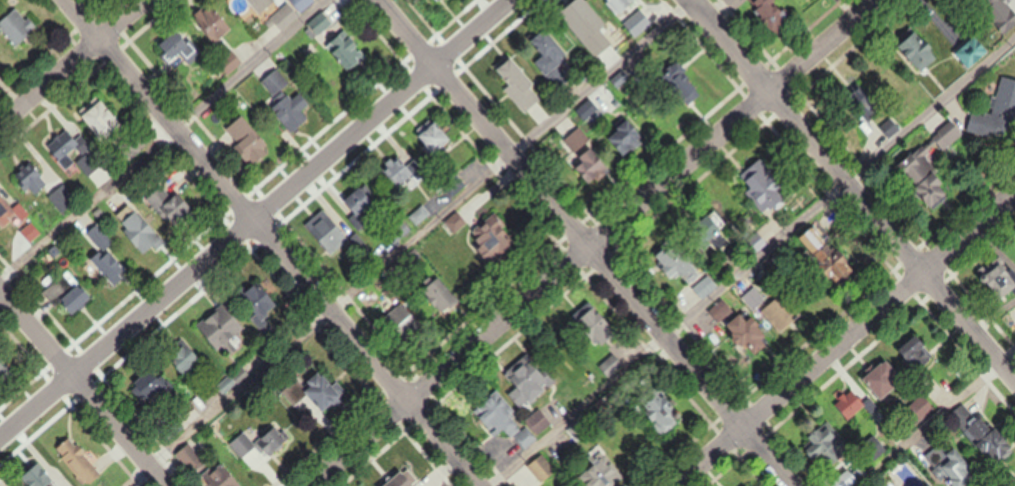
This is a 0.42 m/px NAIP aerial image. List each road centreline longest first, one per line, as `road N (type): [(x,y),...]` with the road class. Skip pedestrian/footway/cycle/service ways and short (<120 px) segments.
road 1 (residential): [(874,0),(309,485)]
road 2 (residential): [(507,0),(0,437)]
road 3 (residential): [(477,485),(63,0)]
road 4 (residential): [(793,485),(381,0)]
road 5 (residential): [(1014,380),(693,0)]
road 6 (residential): [(1014,193),(674,485)]
road 7 (residential): [(167,485),(0,289)]
road 8 (residential): [(150,0),(0,127)]

